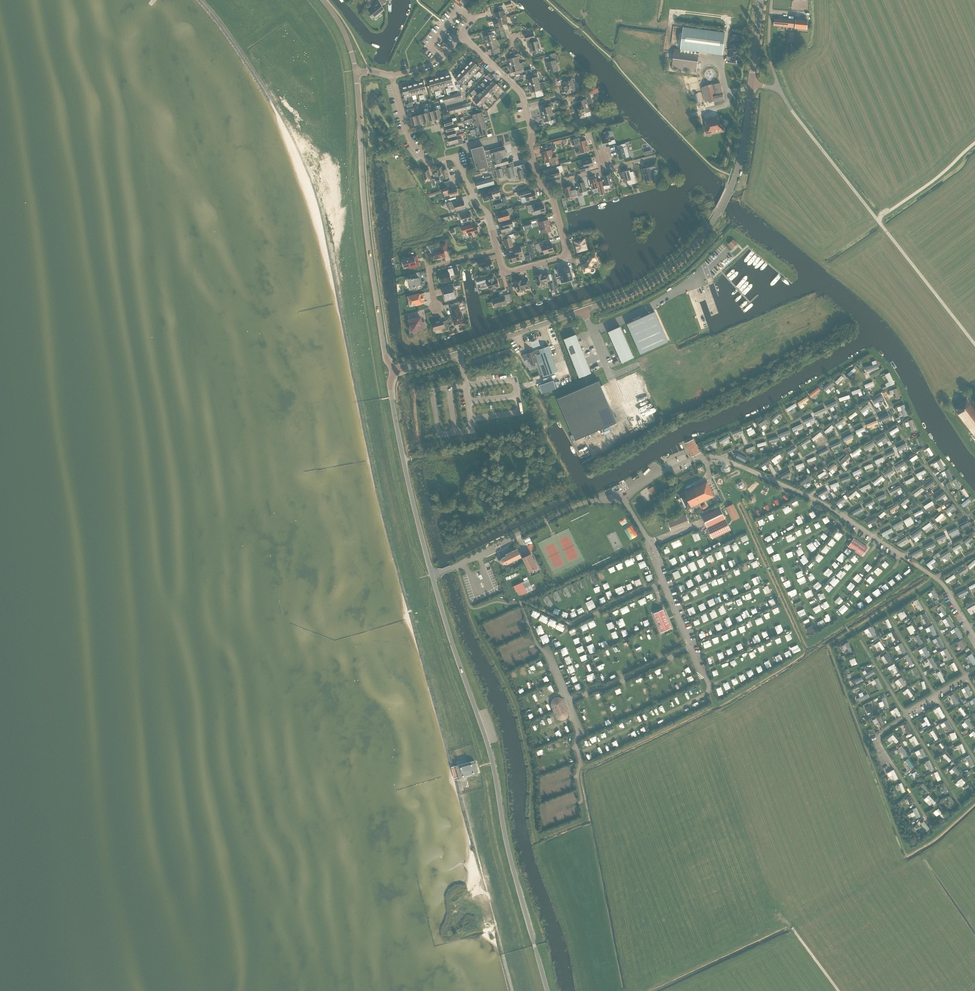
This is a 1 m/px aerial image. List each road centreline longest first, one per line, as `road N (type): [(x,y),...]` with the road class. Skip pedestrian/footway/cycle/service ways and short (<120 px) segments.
road 1 (tertiary): [(548,990),(488,747),(432,574)]
road 2 (tertiary): [(583,310),(659,277),(709,227),(740,164),(751,84)]
road 3 (tertiary): [(393,371),(367,238),(356,71)]
road 4 (residential): [(498,251),(487,213),(452,156),(428,163),(408,138),(392,76)]
road 5 (tertiary): [(432,574),(403,461),(393,371)]
road 6 (tertiary): [(393,371),(583,310)]
road 7 (unclassified): [(591,331),(670,295),(728,250)]
road 8 (residential): [(498,251),(504,274),(564,259),(547,189)]
road 9 (track): [(831,608),(811,616),(783,551),(836,522)]
road 10 (track): [(579,753),(704,693)]

